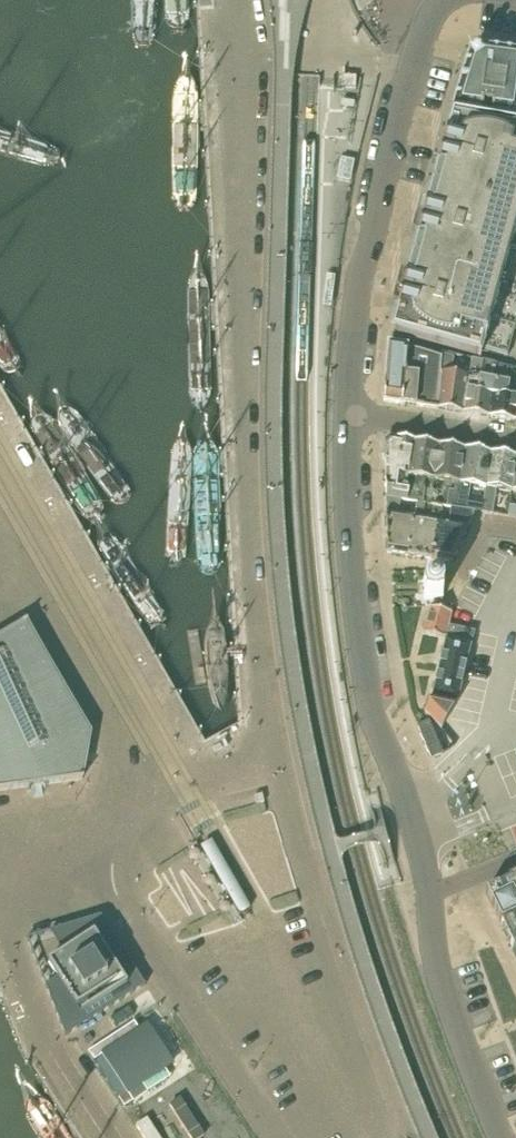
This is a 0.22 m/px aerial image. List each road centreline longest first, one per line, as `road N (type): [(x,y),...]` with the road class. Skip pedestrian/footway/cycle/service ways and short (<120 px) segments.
road 1 (secondary): [(347,414),(361,275),(412,71),(440,0)]
road 2 (secondary): [(429,891),(405,796),(372,713),(352,559)]
road 3 (secondary): [(501,1137),(440,978),(429,891)]
road 4 (residential): [(352,559),(461,572),(483,525),(515,530)]
road 5 (residential): [(515,437),(347,414)]
road 6 (secondary): [(352,559),(347,414)]

